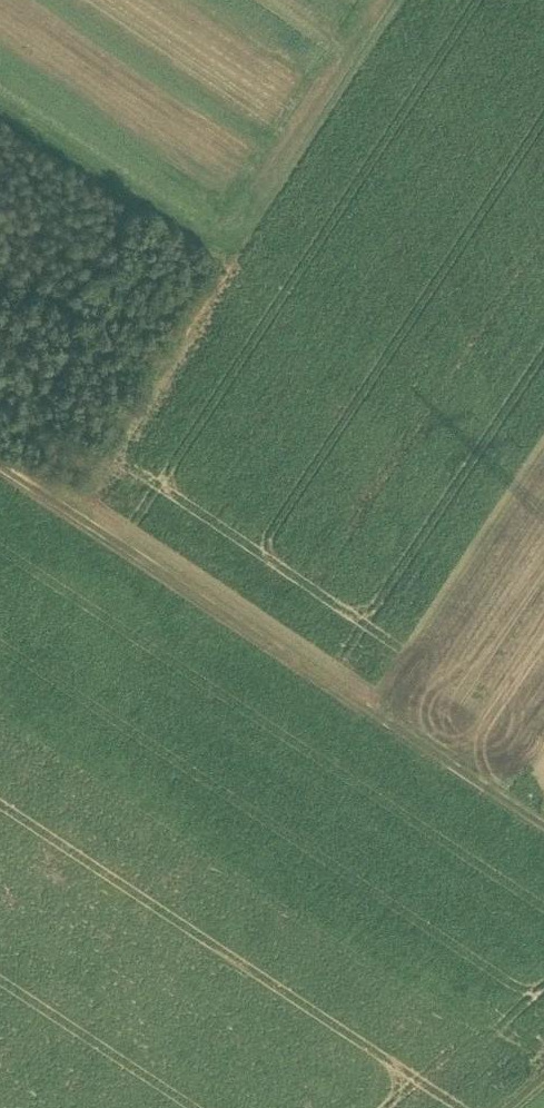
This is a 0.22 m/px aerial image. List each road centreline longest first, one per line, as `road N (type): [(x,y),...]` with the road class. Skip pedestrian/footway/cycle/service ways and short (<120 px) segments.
road 1 (track): [(543,825),(0,467)]

